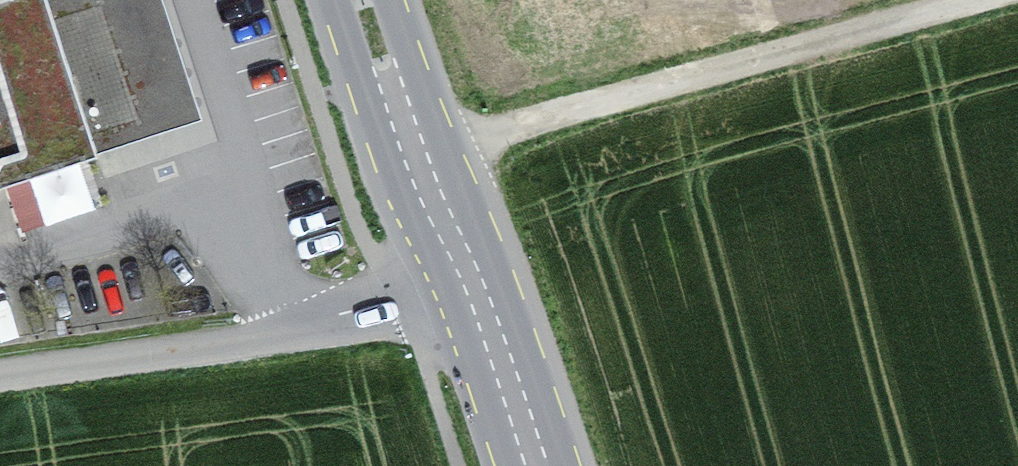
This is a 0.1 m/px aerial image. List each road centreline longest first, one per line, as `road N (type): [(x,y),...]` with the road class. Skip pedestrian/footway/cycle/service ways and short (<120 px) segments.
road 1 (track): [(417,158),(968,0)]
road 2 (unclassified): [(474,280),(235,343),(0,382)]
road 3 (primary): [(364,0),(417,158),(474,280)]
road 4 (primary): [(474,280),(538,465)]

